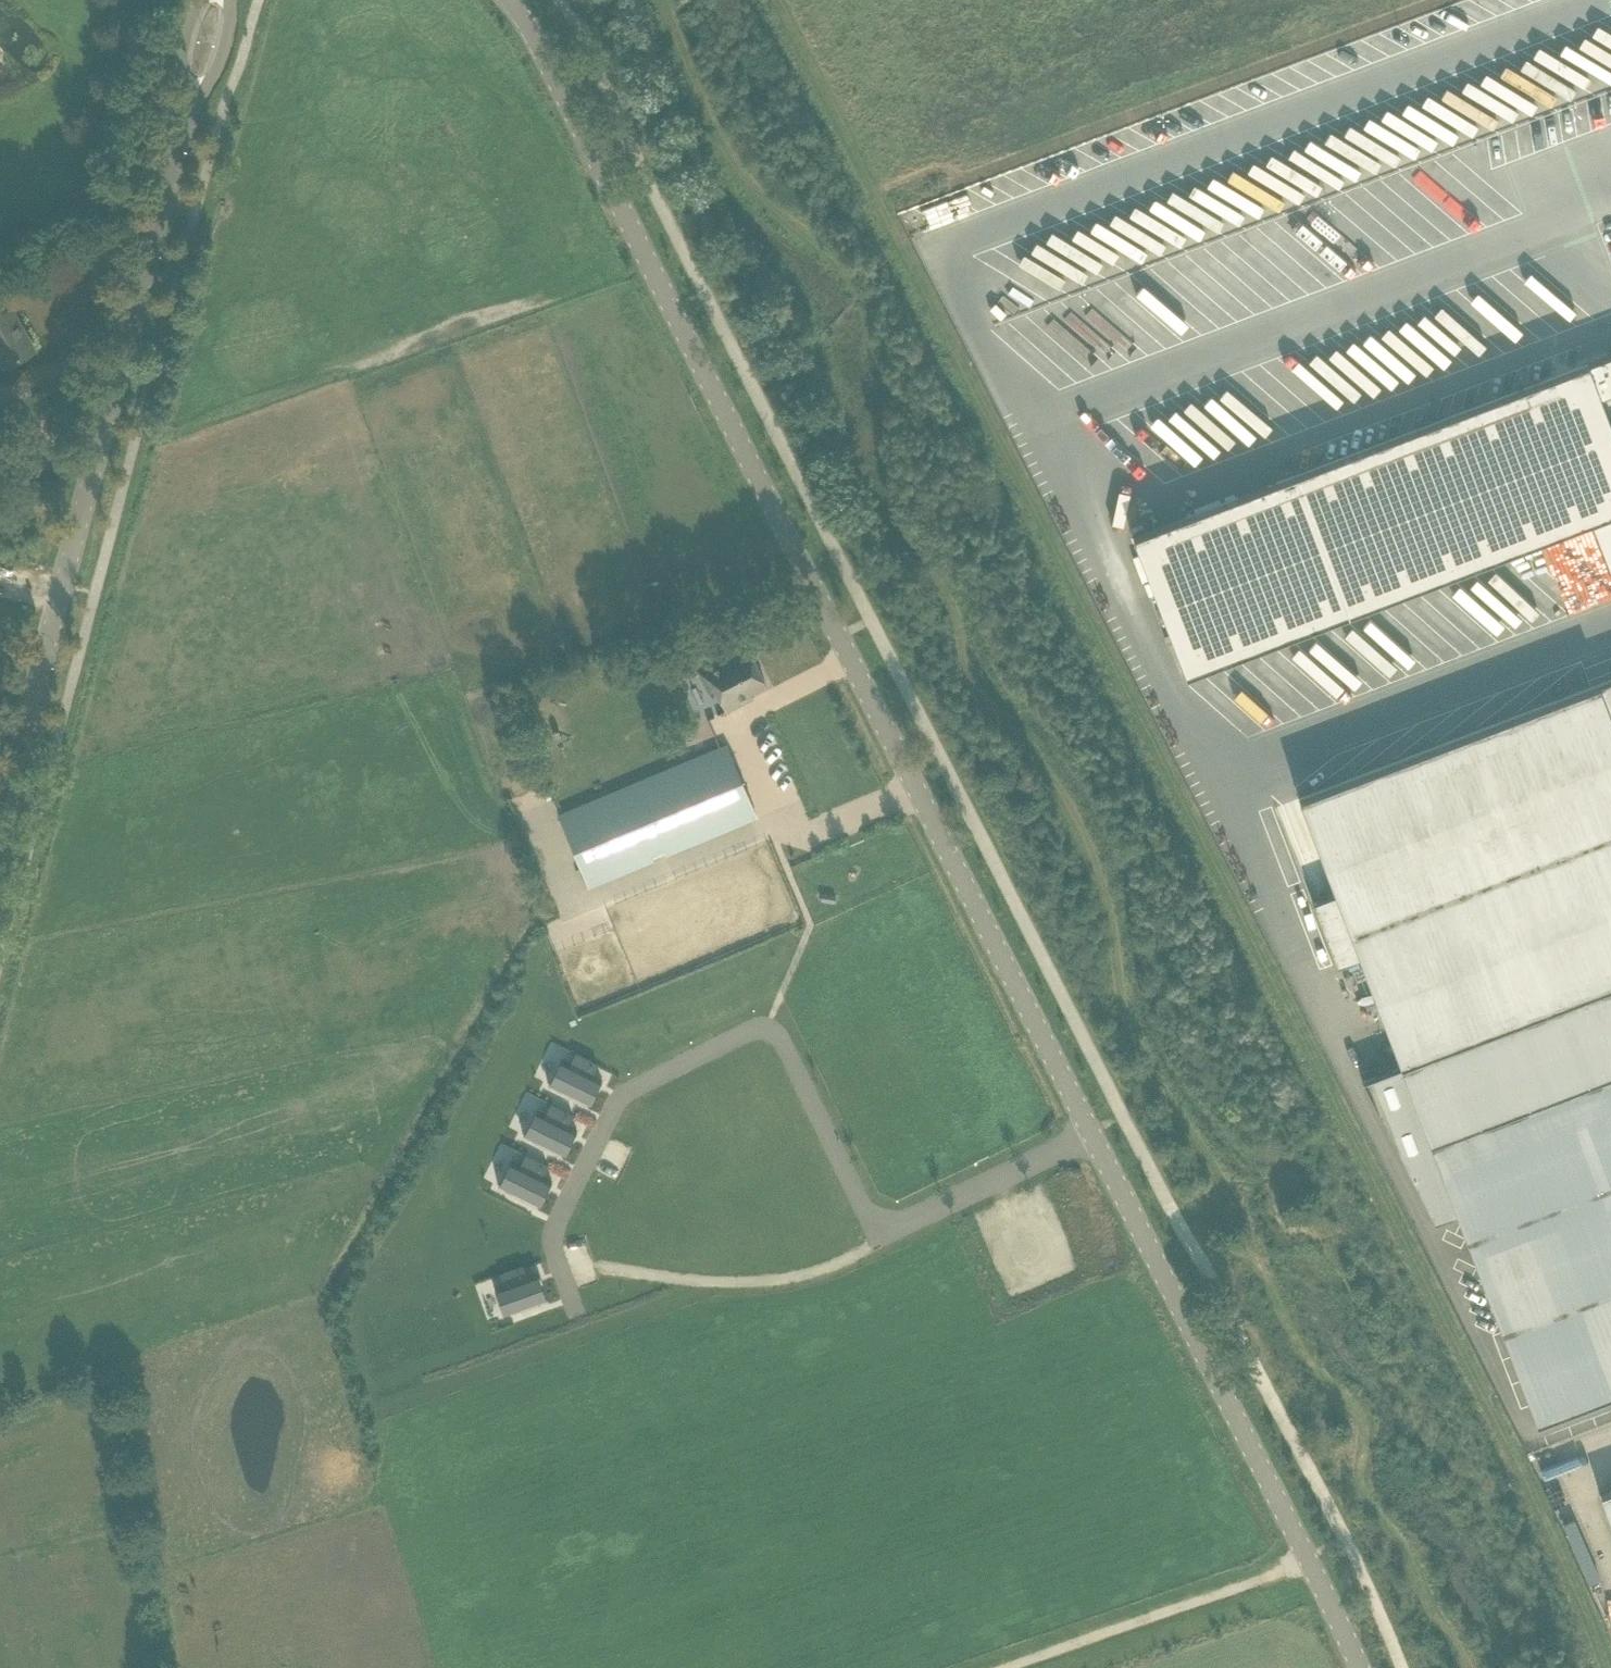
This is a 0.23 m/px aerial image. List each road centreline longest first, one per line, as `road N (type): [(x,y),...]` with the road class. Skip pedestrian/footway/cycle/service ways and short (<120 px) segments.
road 1 (unclassified): [(1092,1133),(819,578),(532,26),(510,0)]
road 2 (residential): [(574,1311),(552,1238),(619,1099),(752,1031),(780,1034),(881,1231),(1092,1133)]
road 3 (tertiary): [(0,819),(185,124)]
road 4 (unclassified): [(1366,1667),(1092,1133)]
road 5 (tertiary): [(185,124),(222,60),(231,0)]
road 6 (tertiary): [(199,0),(181,58),(185,124)]

